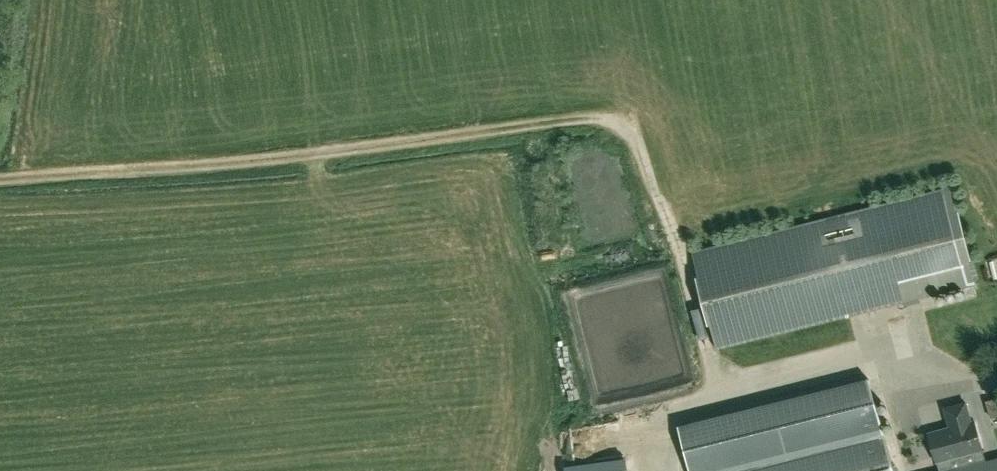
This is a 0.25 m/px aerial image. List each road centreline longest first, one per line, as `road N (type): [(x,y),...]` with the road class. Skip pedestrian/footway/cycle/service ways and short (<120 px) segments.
road 1 (track): [(0,179),(256,161),(601,119),(625,127),(676,251)]

